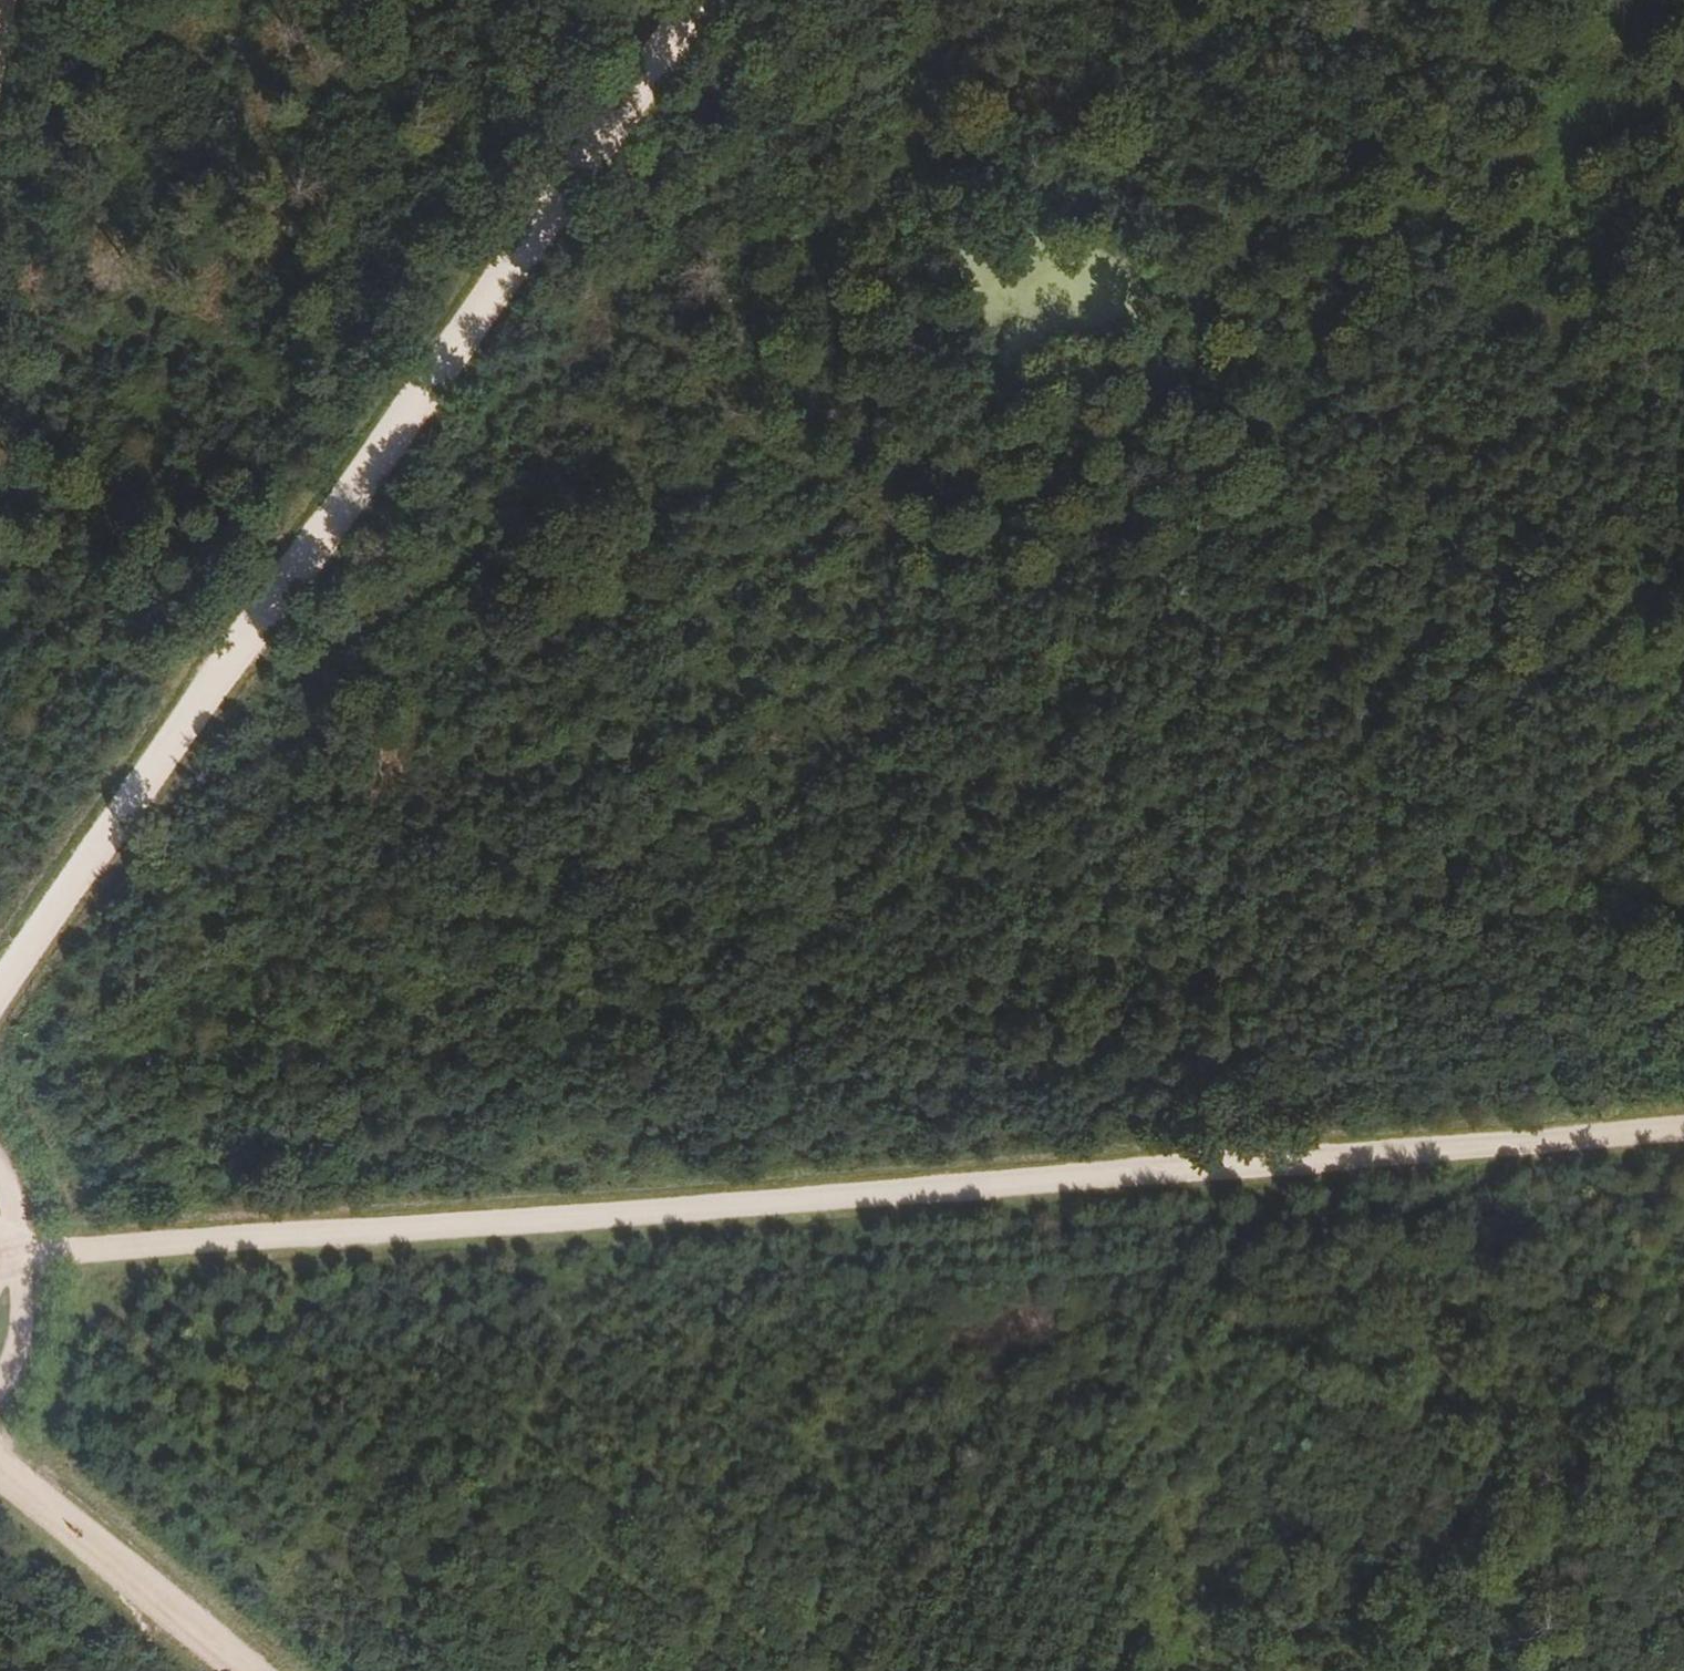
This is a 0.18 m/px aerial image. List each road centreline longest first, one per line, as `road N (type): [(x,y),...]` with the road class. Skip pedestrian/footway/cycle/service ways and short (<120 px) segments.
road 1 (track): [(0,1273),(1683,1160)]
road 2 (track): [(713,0),(0,996)]
road 3 (track): [(0,1467),(237,1670)]

